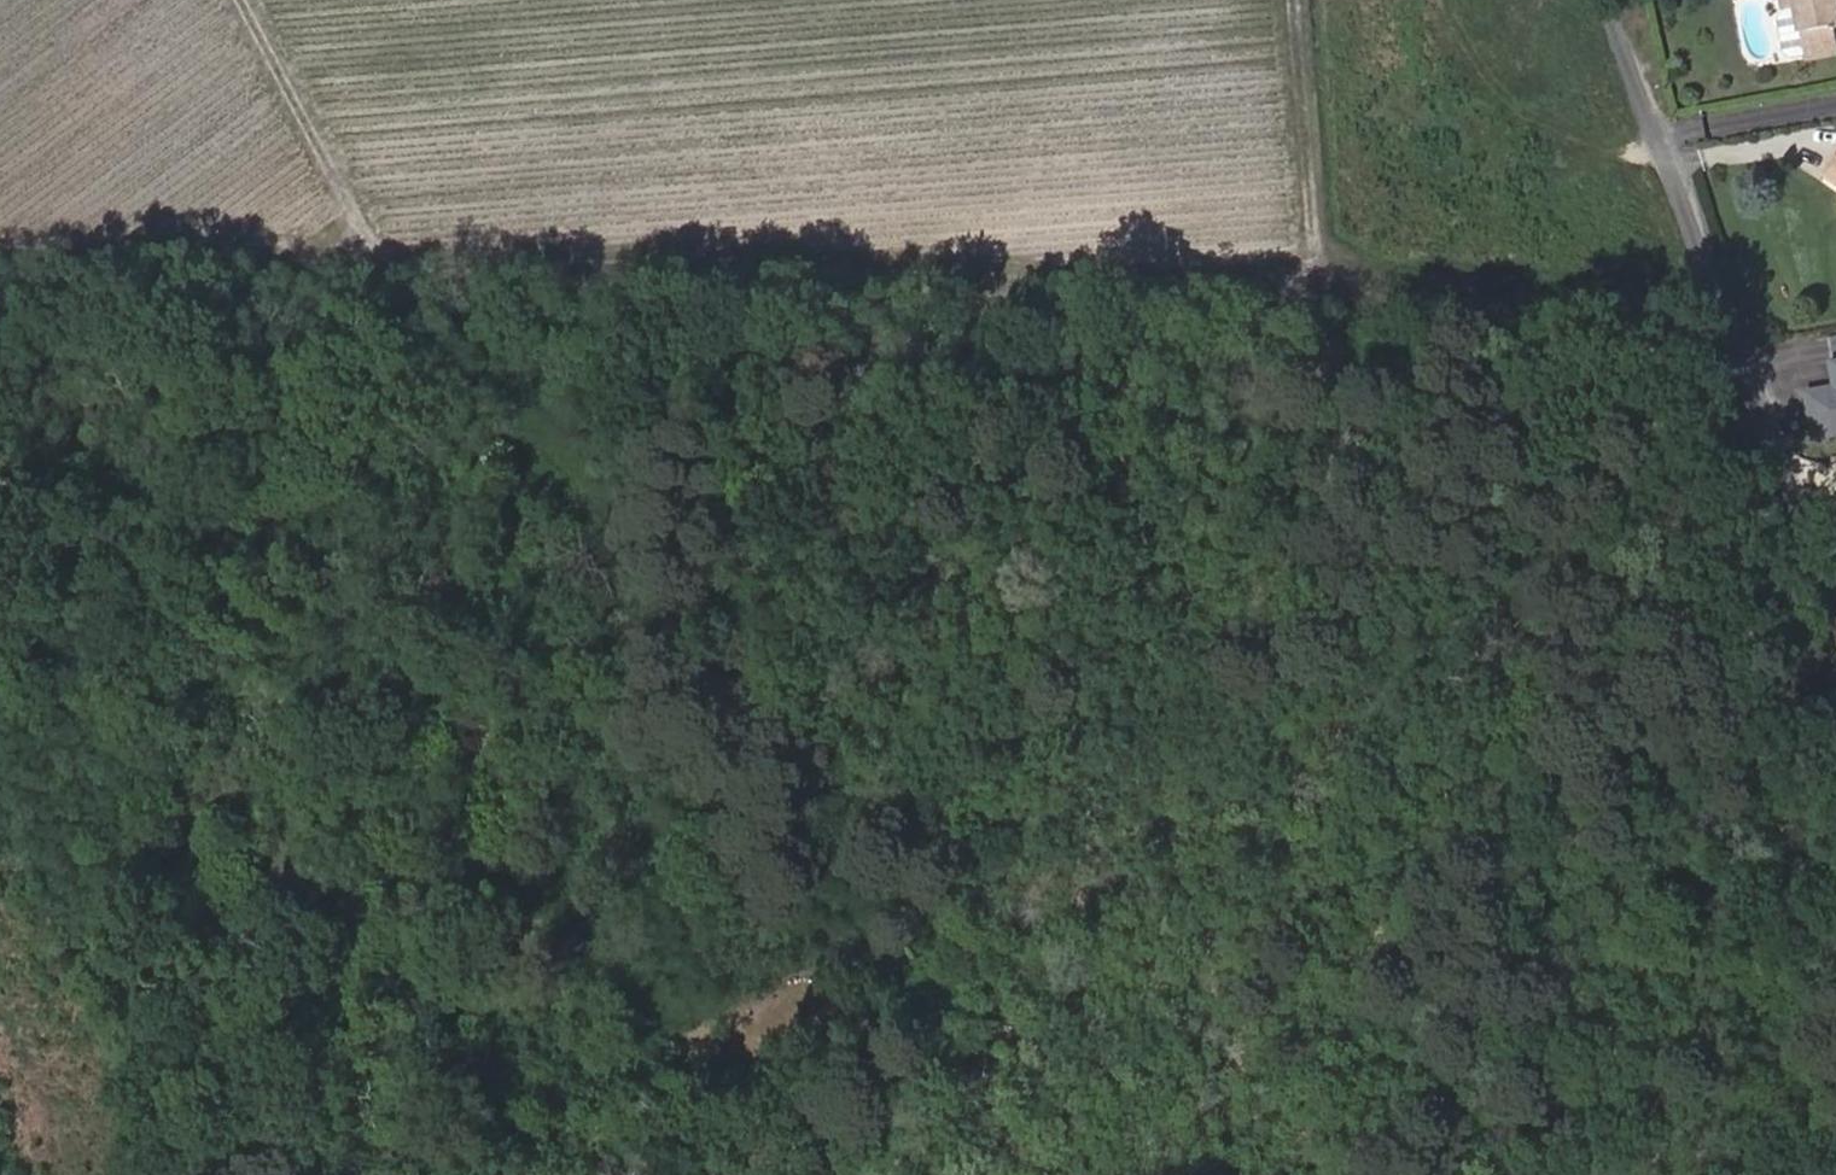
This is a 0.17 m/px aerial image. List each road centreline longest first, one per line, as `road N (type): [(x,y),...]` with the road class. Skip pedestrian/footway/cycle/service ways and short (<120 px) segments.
road 1 (residential): [(1607,0),(1835,613)]
road 2 (track): [(240,0),(366,236)]

